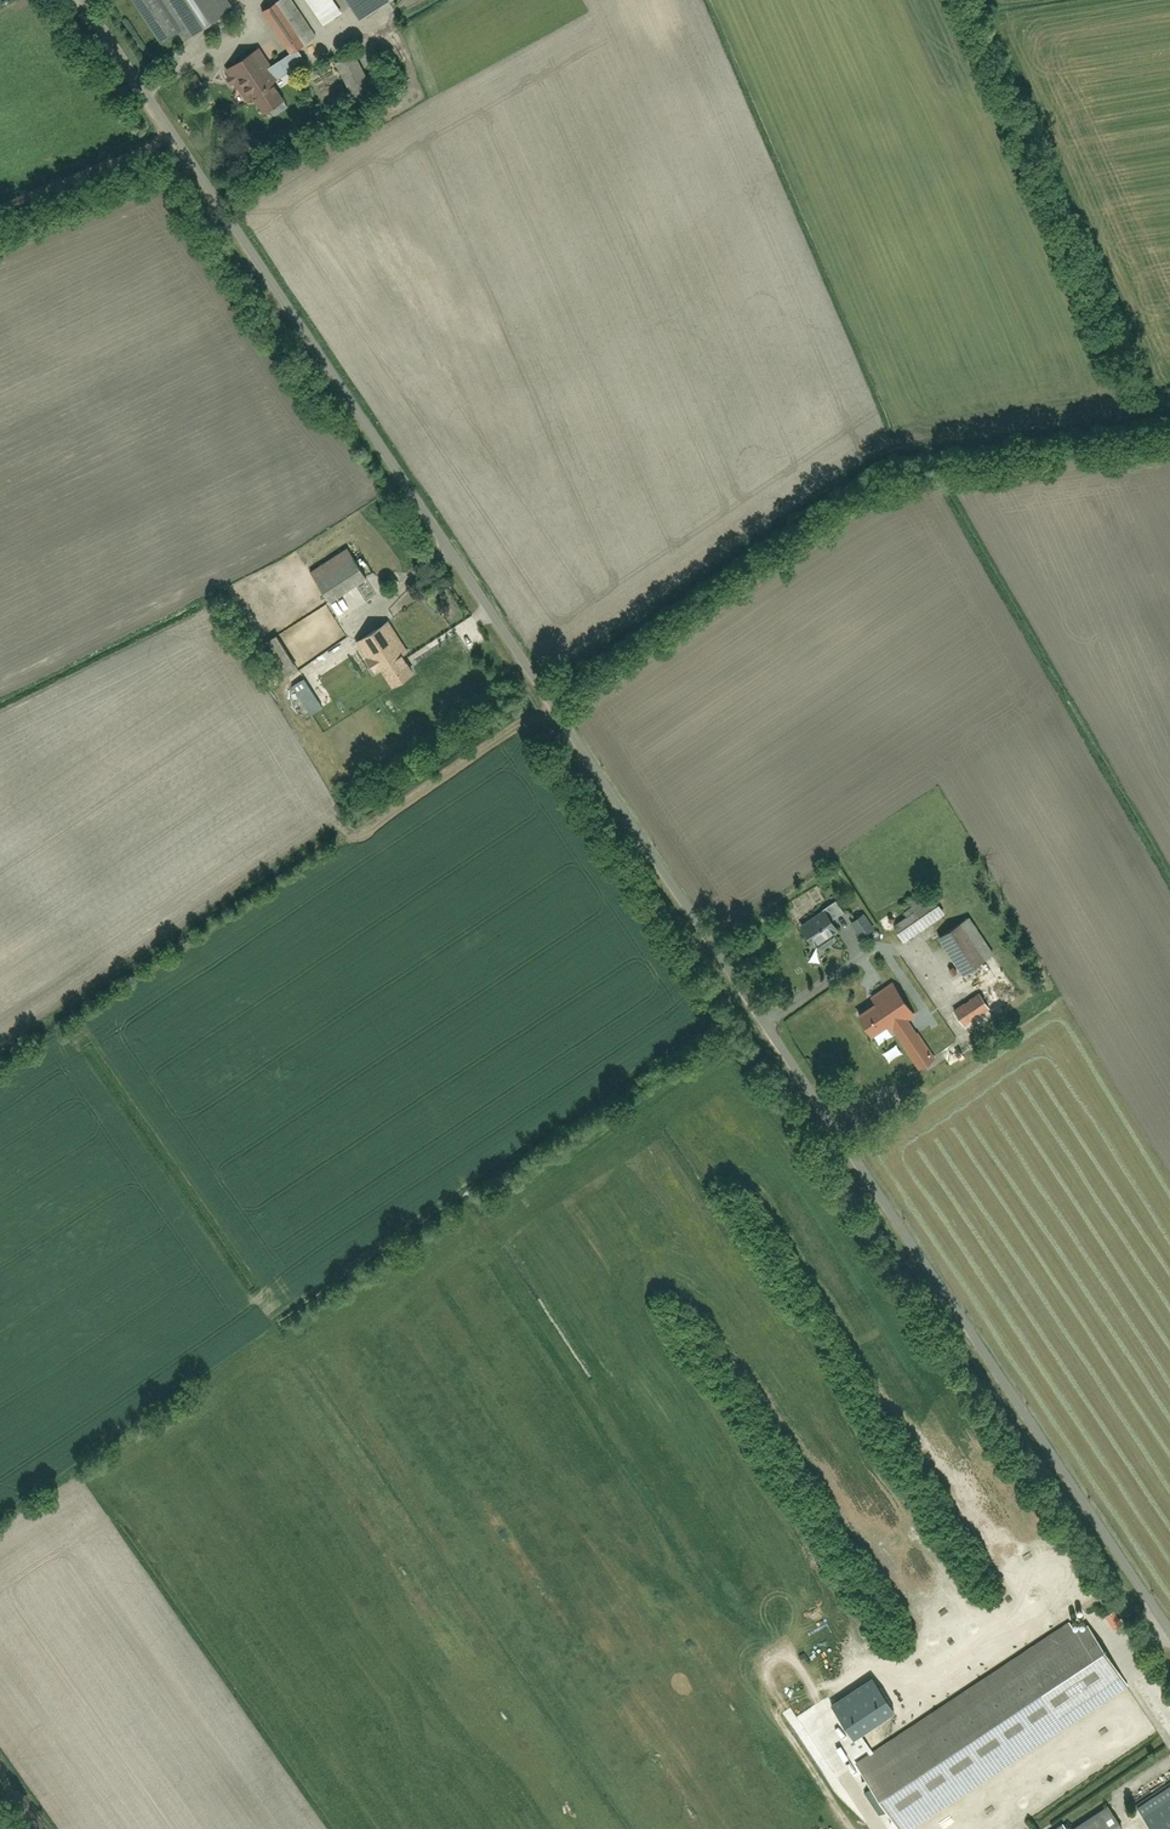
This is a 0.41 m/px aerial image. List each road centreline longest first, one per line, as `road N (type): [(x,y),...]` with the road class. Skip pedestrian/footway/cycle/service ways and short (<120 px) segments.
road 1 (unclassified): [(1169,1629),(85,0)]
road 2 (track): [(178,136),(0,209)]
road 3 (track): [(808,1725),(876,1828)]

